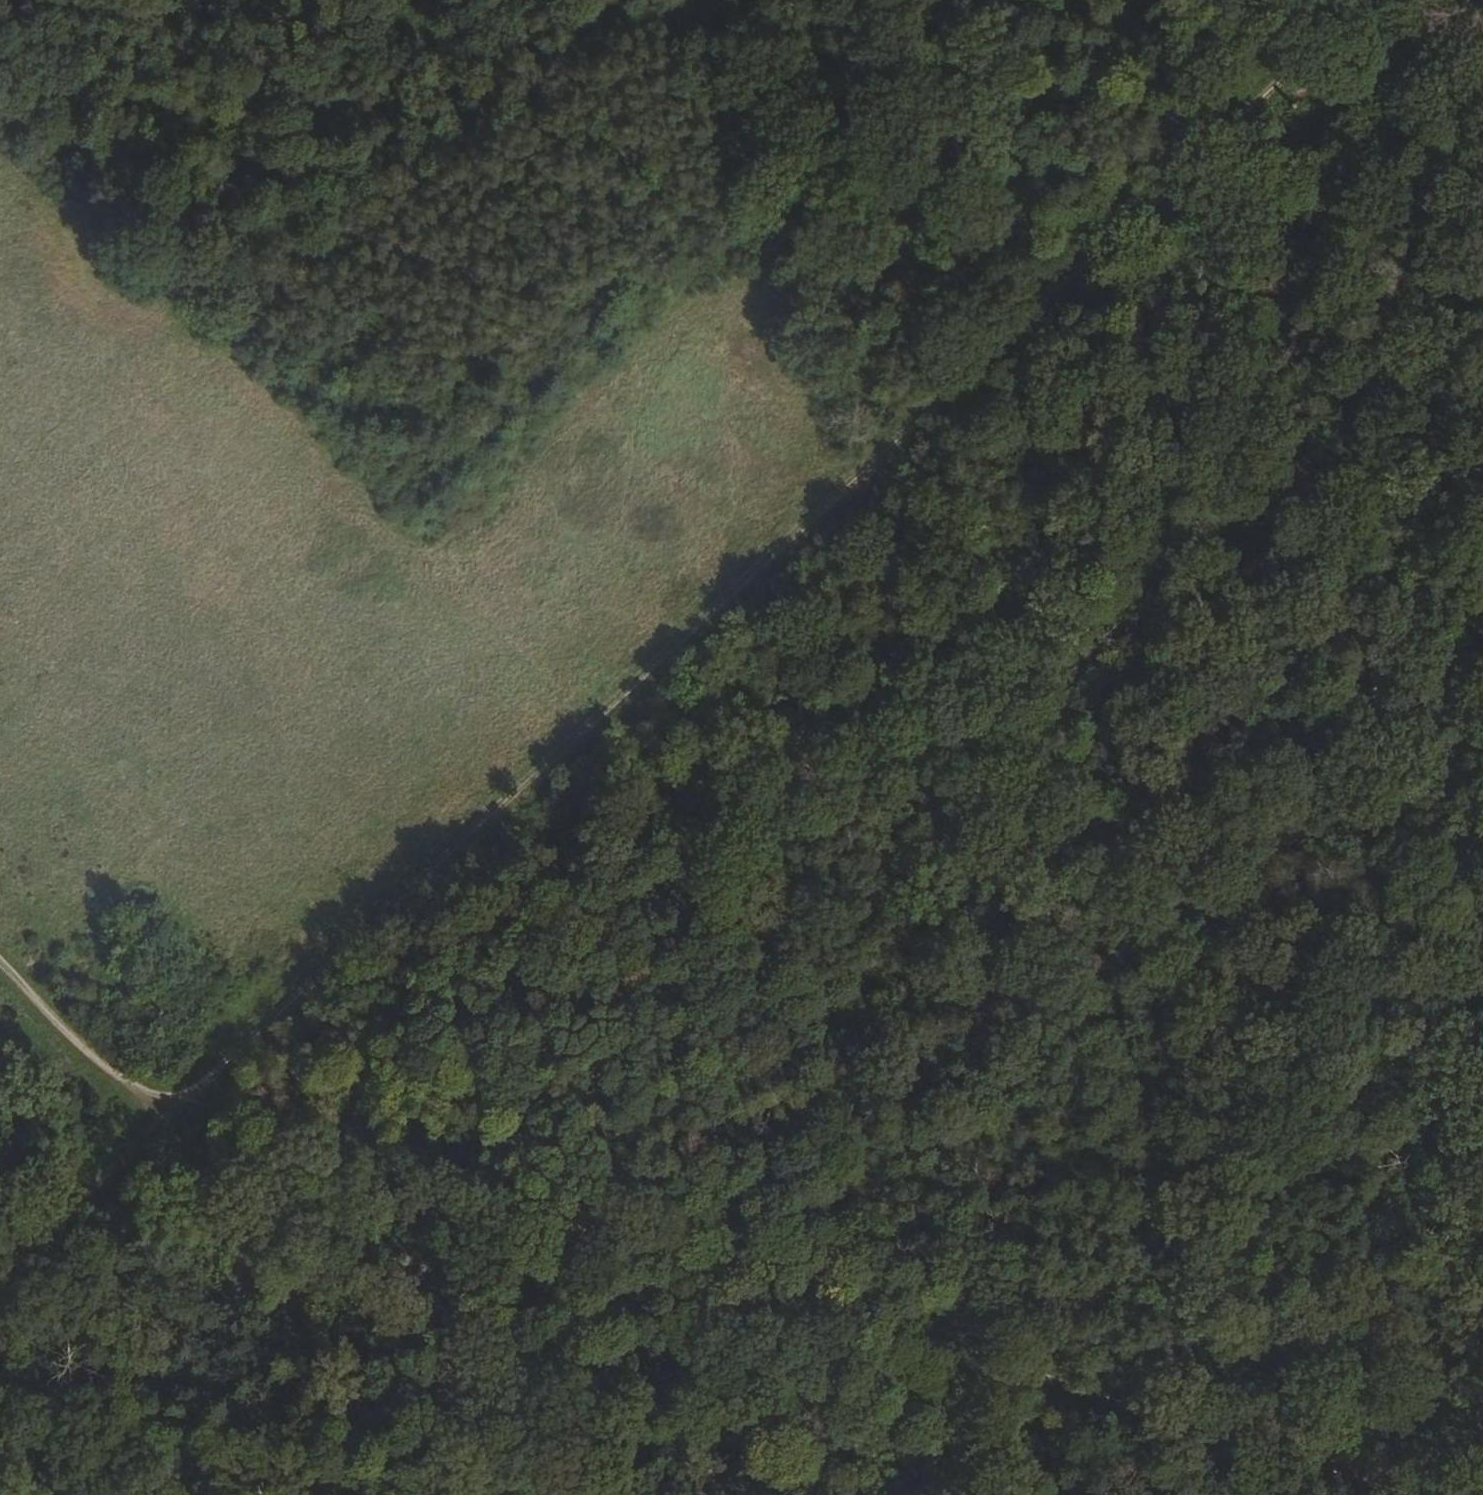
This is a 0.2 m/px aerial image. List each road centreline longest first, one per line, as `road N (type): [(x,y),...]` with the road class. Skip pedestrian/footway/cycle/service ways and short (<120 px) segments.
road 1 (track): [(1410,0),(211,1125),(0,1307)]
road 2 (track): [(0,989),(113,1102),(1439,1494)]

